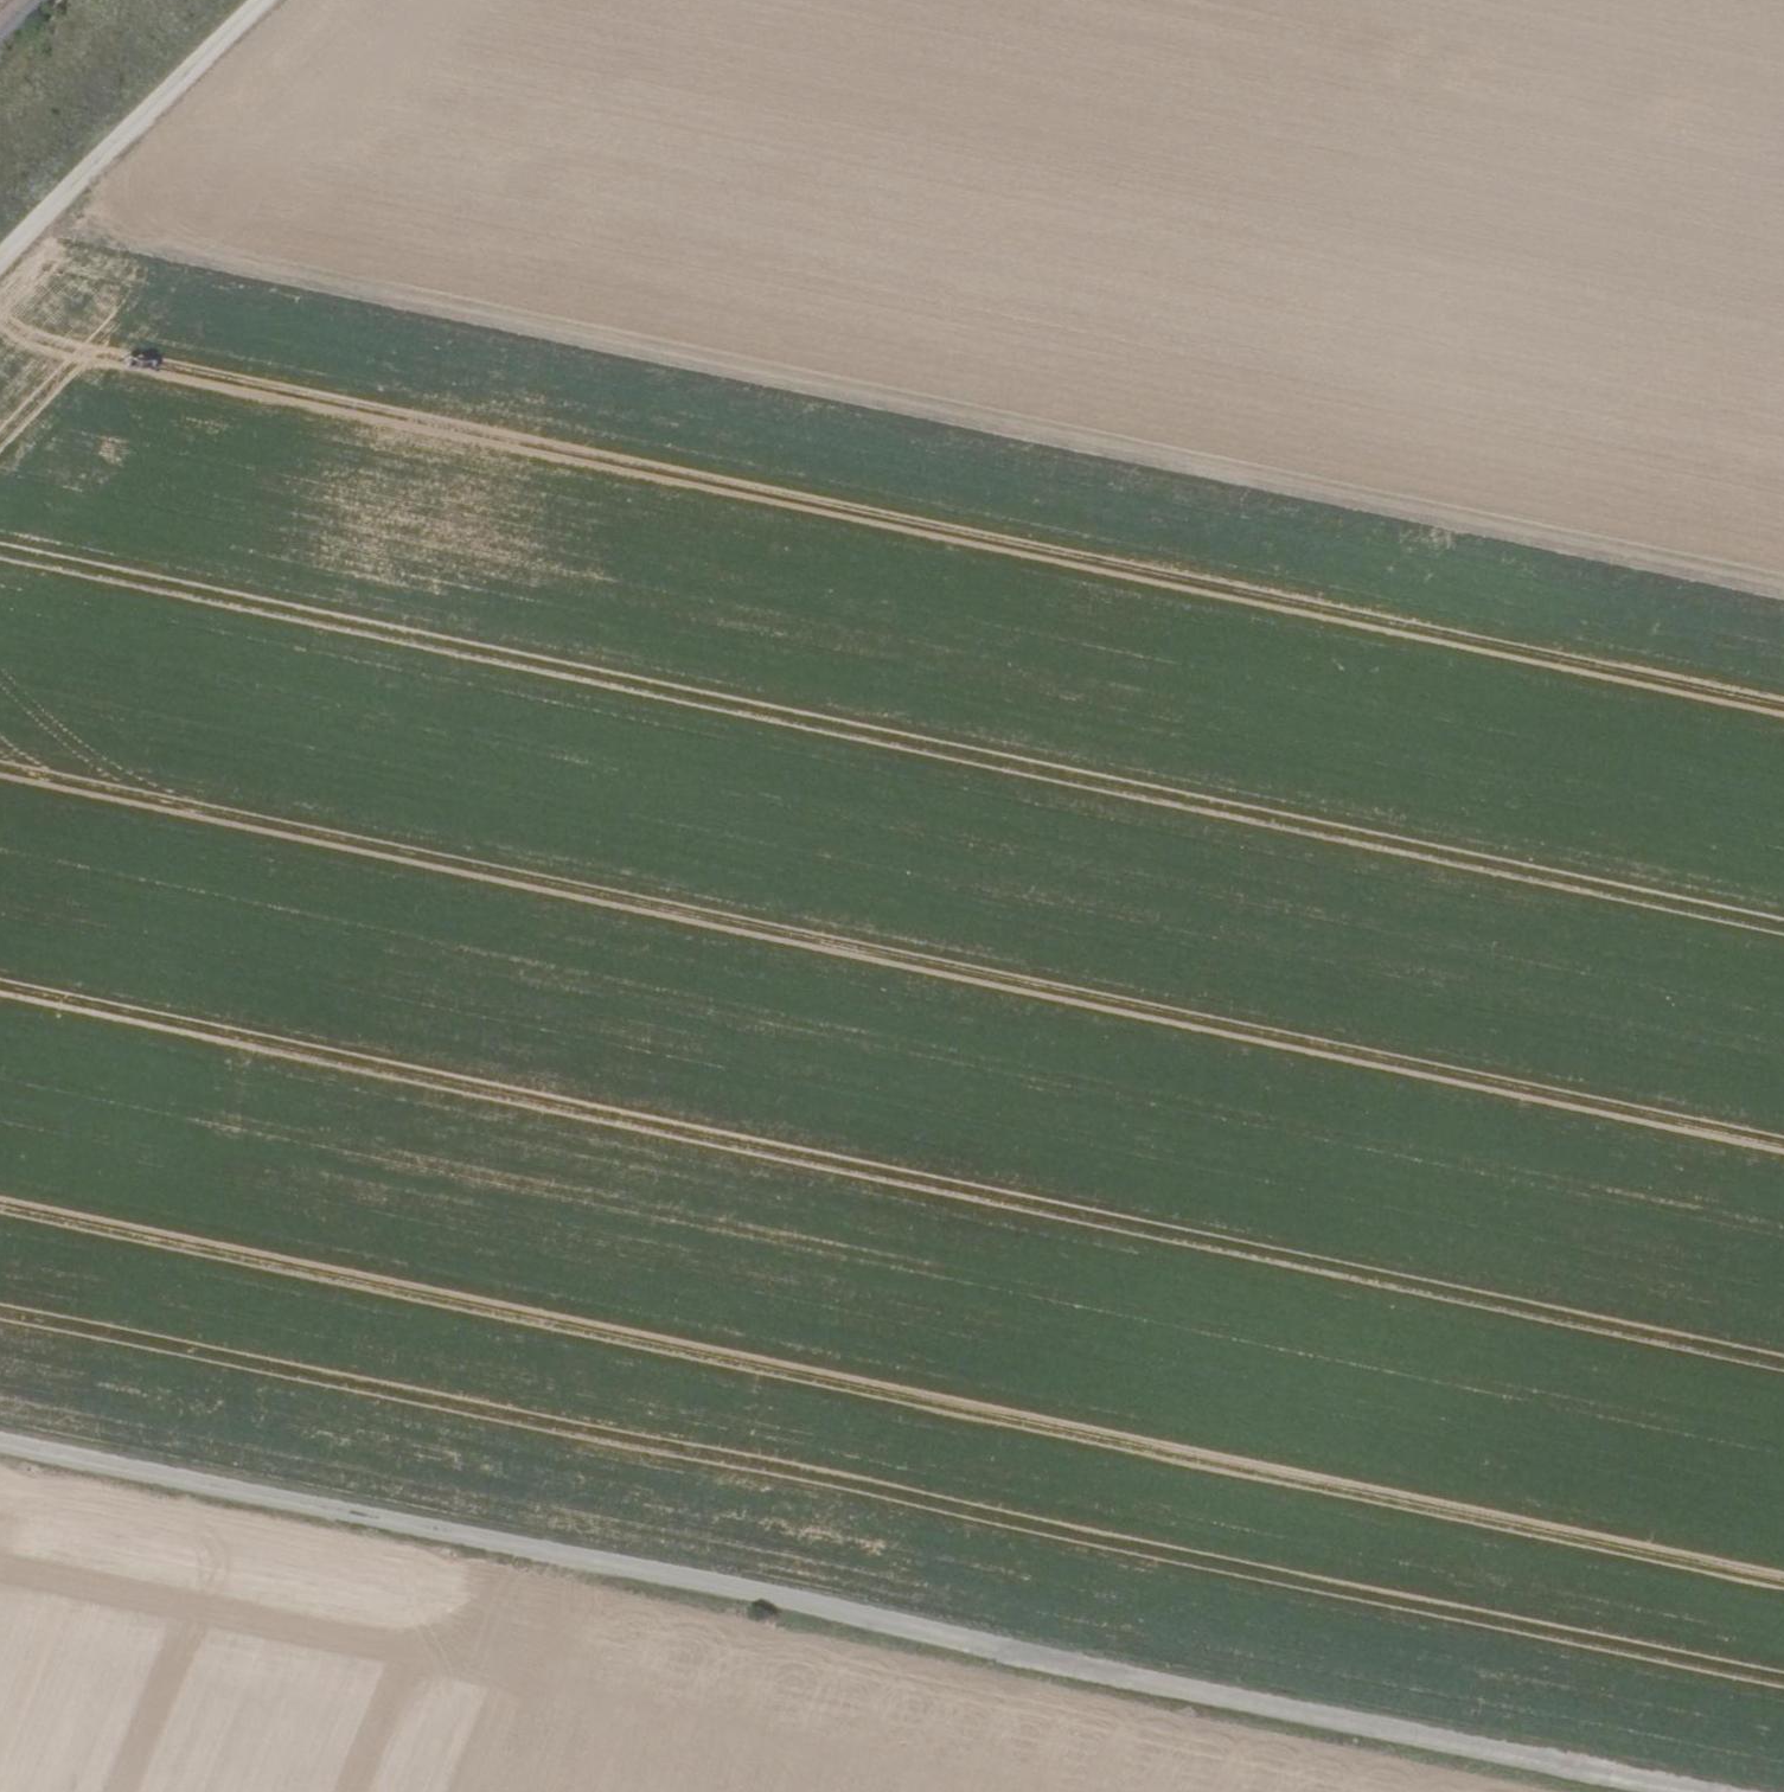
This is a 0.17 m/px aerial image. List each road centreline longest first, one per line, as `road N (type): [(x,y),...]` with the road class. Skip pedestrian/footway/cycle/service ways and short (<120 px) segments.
road 1 (track): [(1682,1791),(0,1442)]
road 2 (track): [(268,0),(0,264)]

